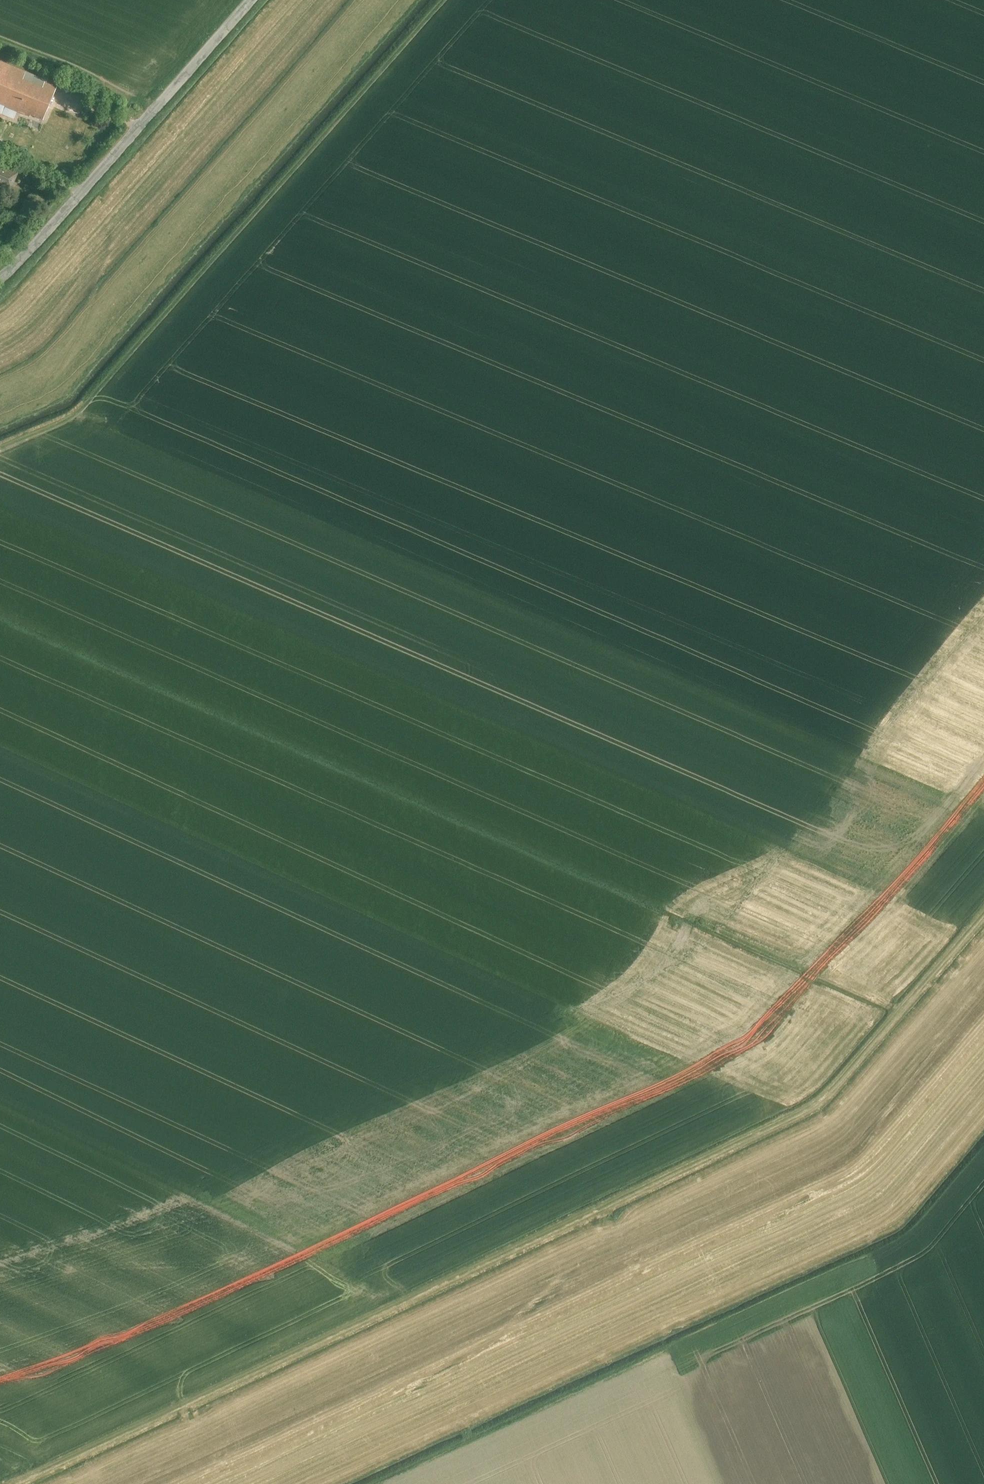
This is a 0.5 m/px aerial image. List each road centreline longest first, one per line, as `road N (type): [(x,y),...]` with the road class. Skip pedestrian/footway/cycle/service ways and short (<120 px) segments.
road 1 (track): [(983,911),(813,1101),(9,1483)]
road 2 (tertiary): [(251,0),(0,279)]

